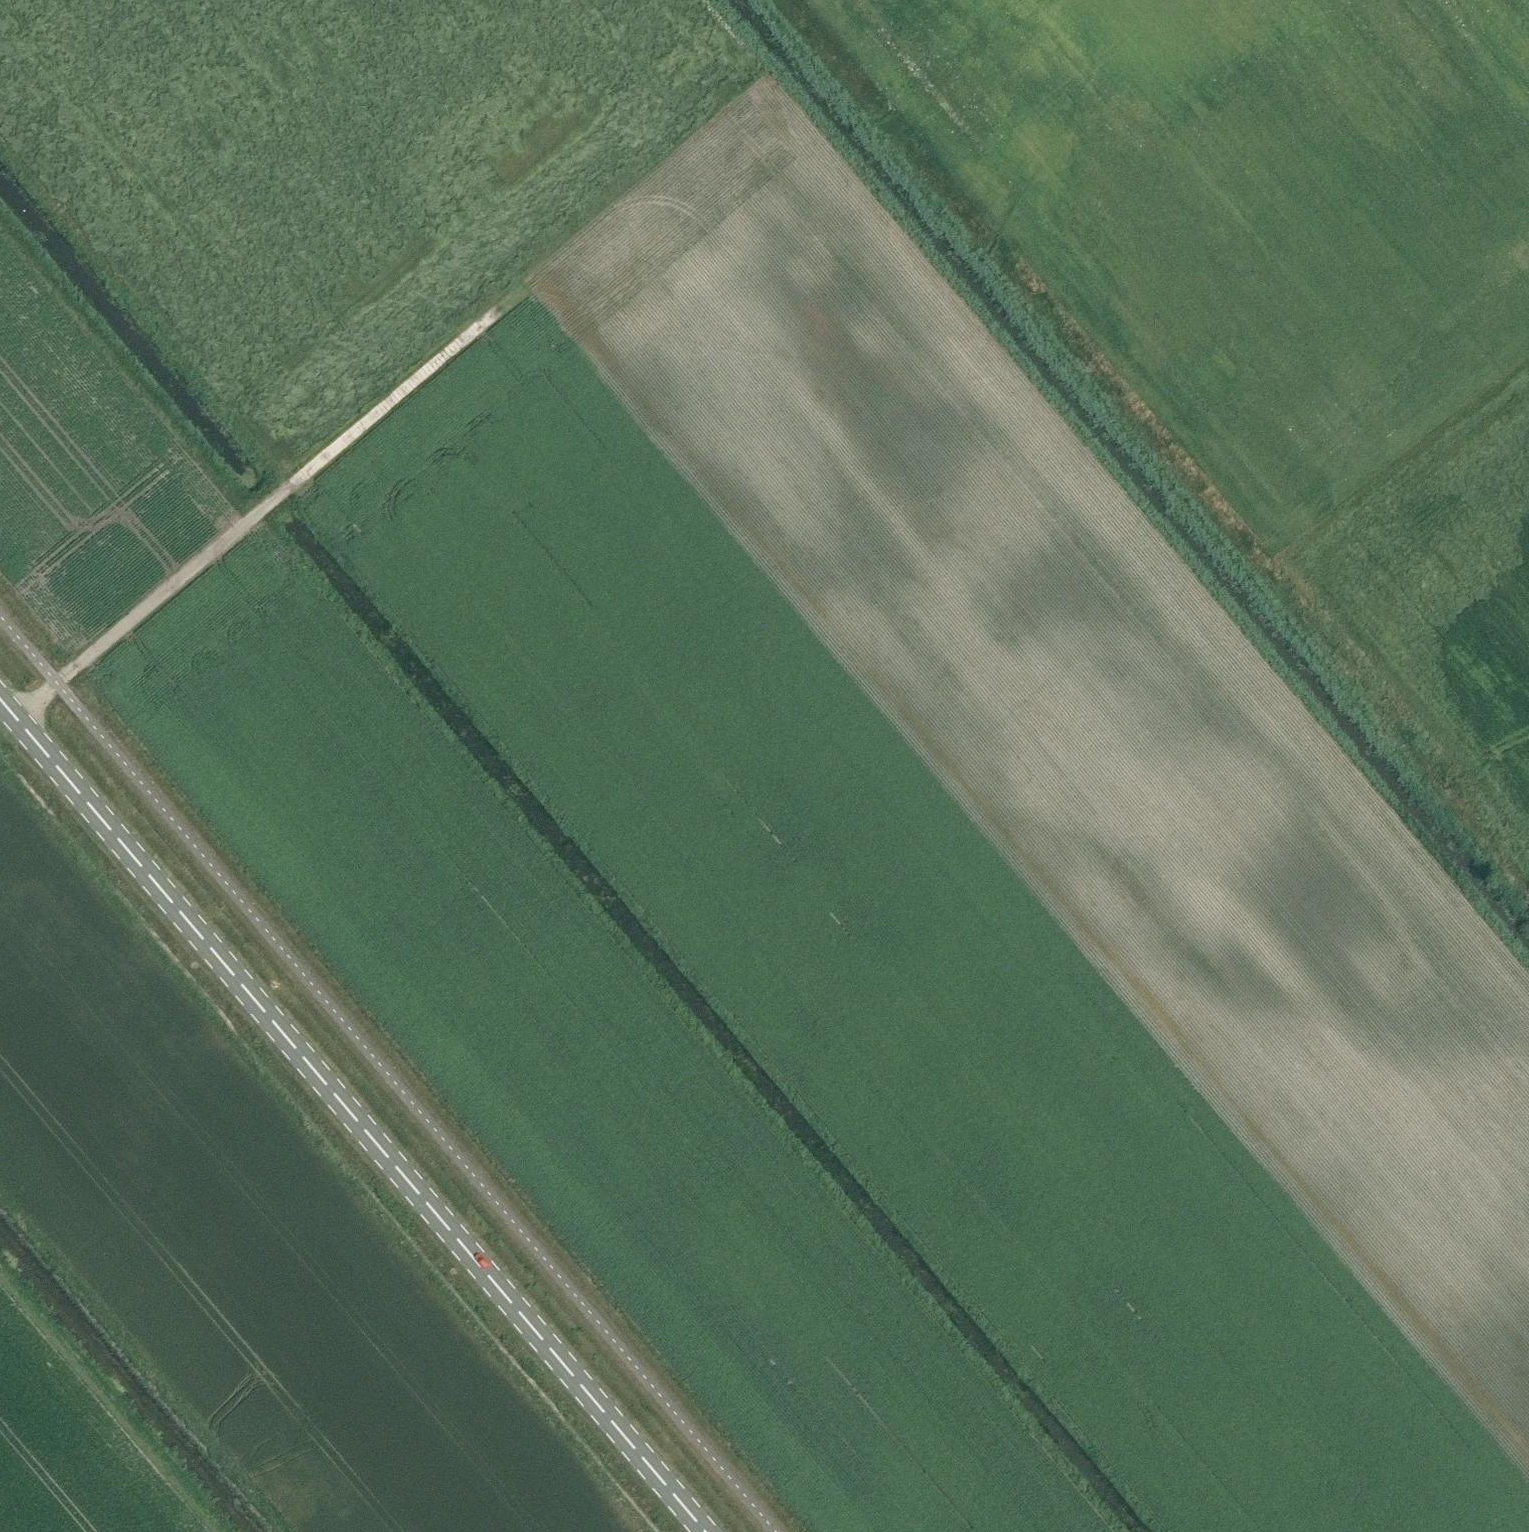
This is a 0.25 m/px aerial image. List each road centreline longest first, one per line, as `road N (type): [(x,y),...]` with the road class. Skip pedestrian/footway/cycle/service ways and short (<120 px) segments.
road 1 (primary): [(705,1531),(0,699)]

